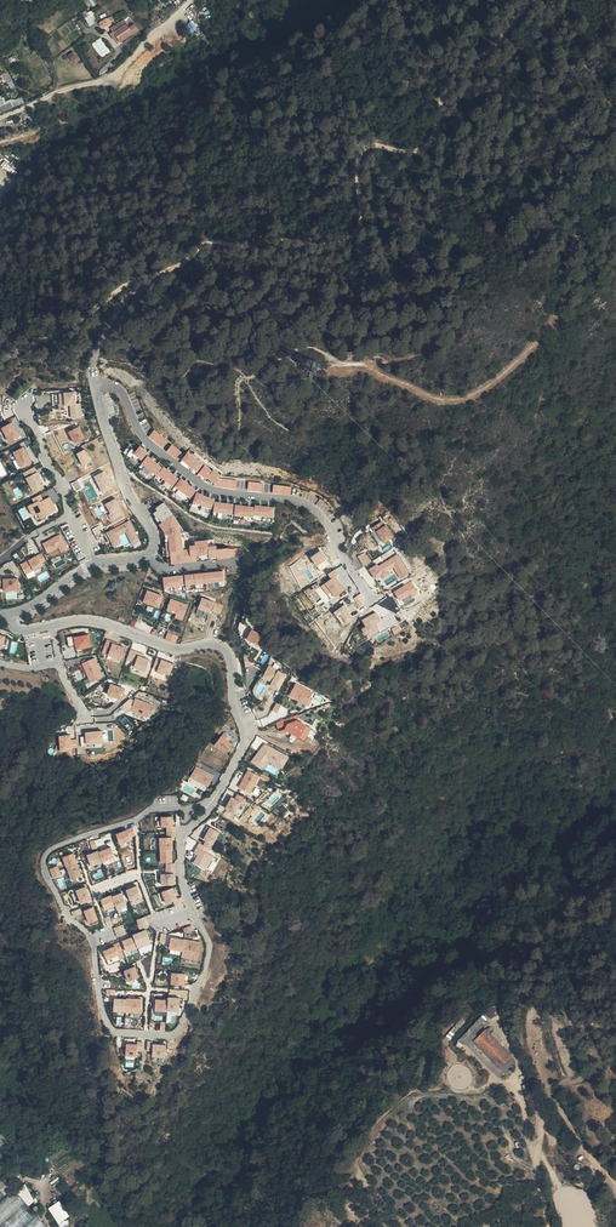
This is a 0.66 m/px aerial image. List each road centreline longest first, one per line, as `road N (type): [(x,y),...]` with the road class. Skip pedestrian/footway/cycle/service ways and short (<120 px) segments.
road 1 (track): [(531,0),(447,88),(430,145),(414,154),(375,146),(363,152),(362,228),(348,244),(205,249),(168,275),(120,287),(66,330),(0,360)]
road 2 (residential): [(215,799),(151,811),(58,846),(46,858),(51,883),(96,951),(102,1006),(117,1033),(176,1032),(204,977),(210,942),(181,870),(181,836),(203,816)]
road 3 (residential): [(146,555),(156,534),(122,477),(98,386),(121,389),(140,432),(209,488),(315,508),(370,600)]
road 4 (residential): [(215,799),(247,737),(228,650),(204,643),(177,649),(100,623),(54,626)]
road 5 (track): [(615,1180),(554,1096),(537,1106),(549,1226)]
road 6 (track): [(0,115),(119,71),(188,0)]
road 7 (track): [(98,386),(94,366),(114,323),(154,277)]

